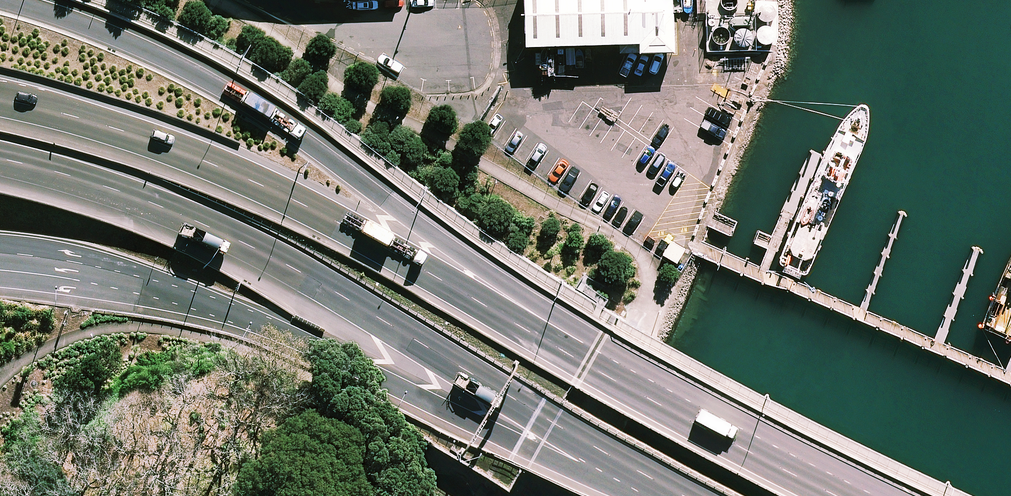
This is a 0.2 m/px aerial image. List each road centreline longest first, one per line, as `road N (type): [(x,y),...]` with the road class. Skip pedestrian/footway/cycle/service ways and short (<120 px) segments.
road 1 (trunk): [(689,495),(541,416),(265,244),(156,203),(0,161)]
road 2 (trunk): [(658,495),(523,446),(216,310),(0,257)]
road 3 (trunk): [(8,0),(138,43),(242,96),(470,256),(585,355)]
road 4 (trunk): [(0,100),(114,128),(248,178),(585,355)]
road 5 (trunk): [(585,355),(849,495)]
road 6 (residential): [(258,0),(297,18),(441,44)]

